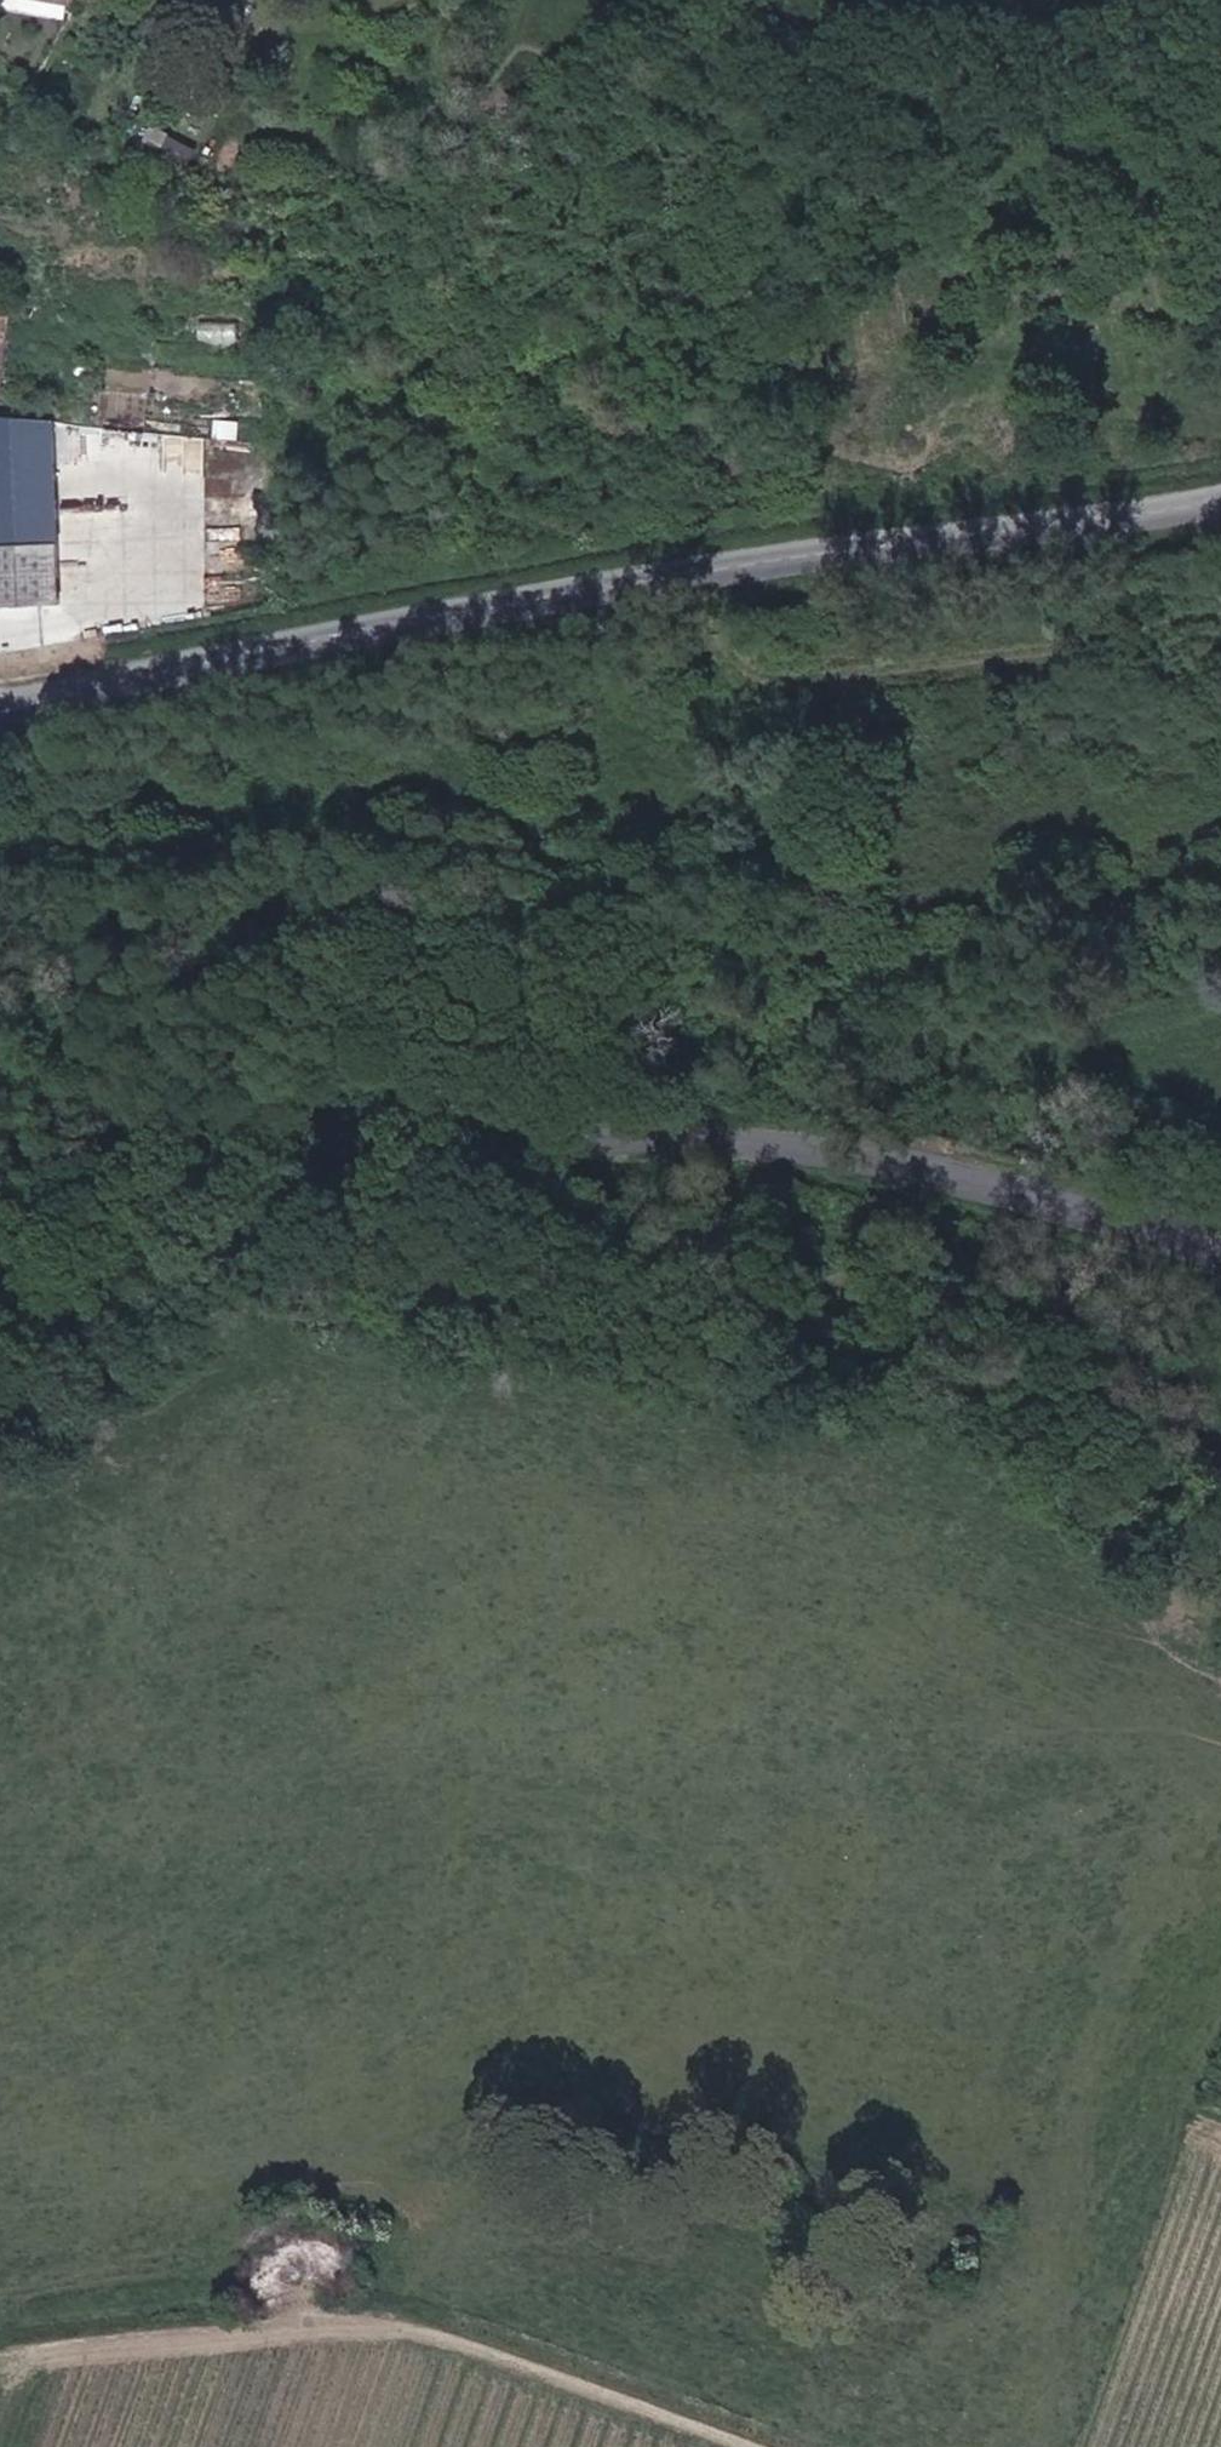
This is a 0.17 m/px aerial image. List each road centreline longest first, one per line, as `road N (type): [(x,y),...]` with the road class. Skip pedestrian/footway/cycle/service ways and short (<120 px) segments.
road 1 (tertiary): [(0,1184),(486,1127),(597,1126),(916,1171),(1220,1256)]
road 2 (tertiary): [(1220,499),(766,566),(0,699)]
road 3 (track): [(0,2352),(355,2313),(431,2329),(752,2446)]

